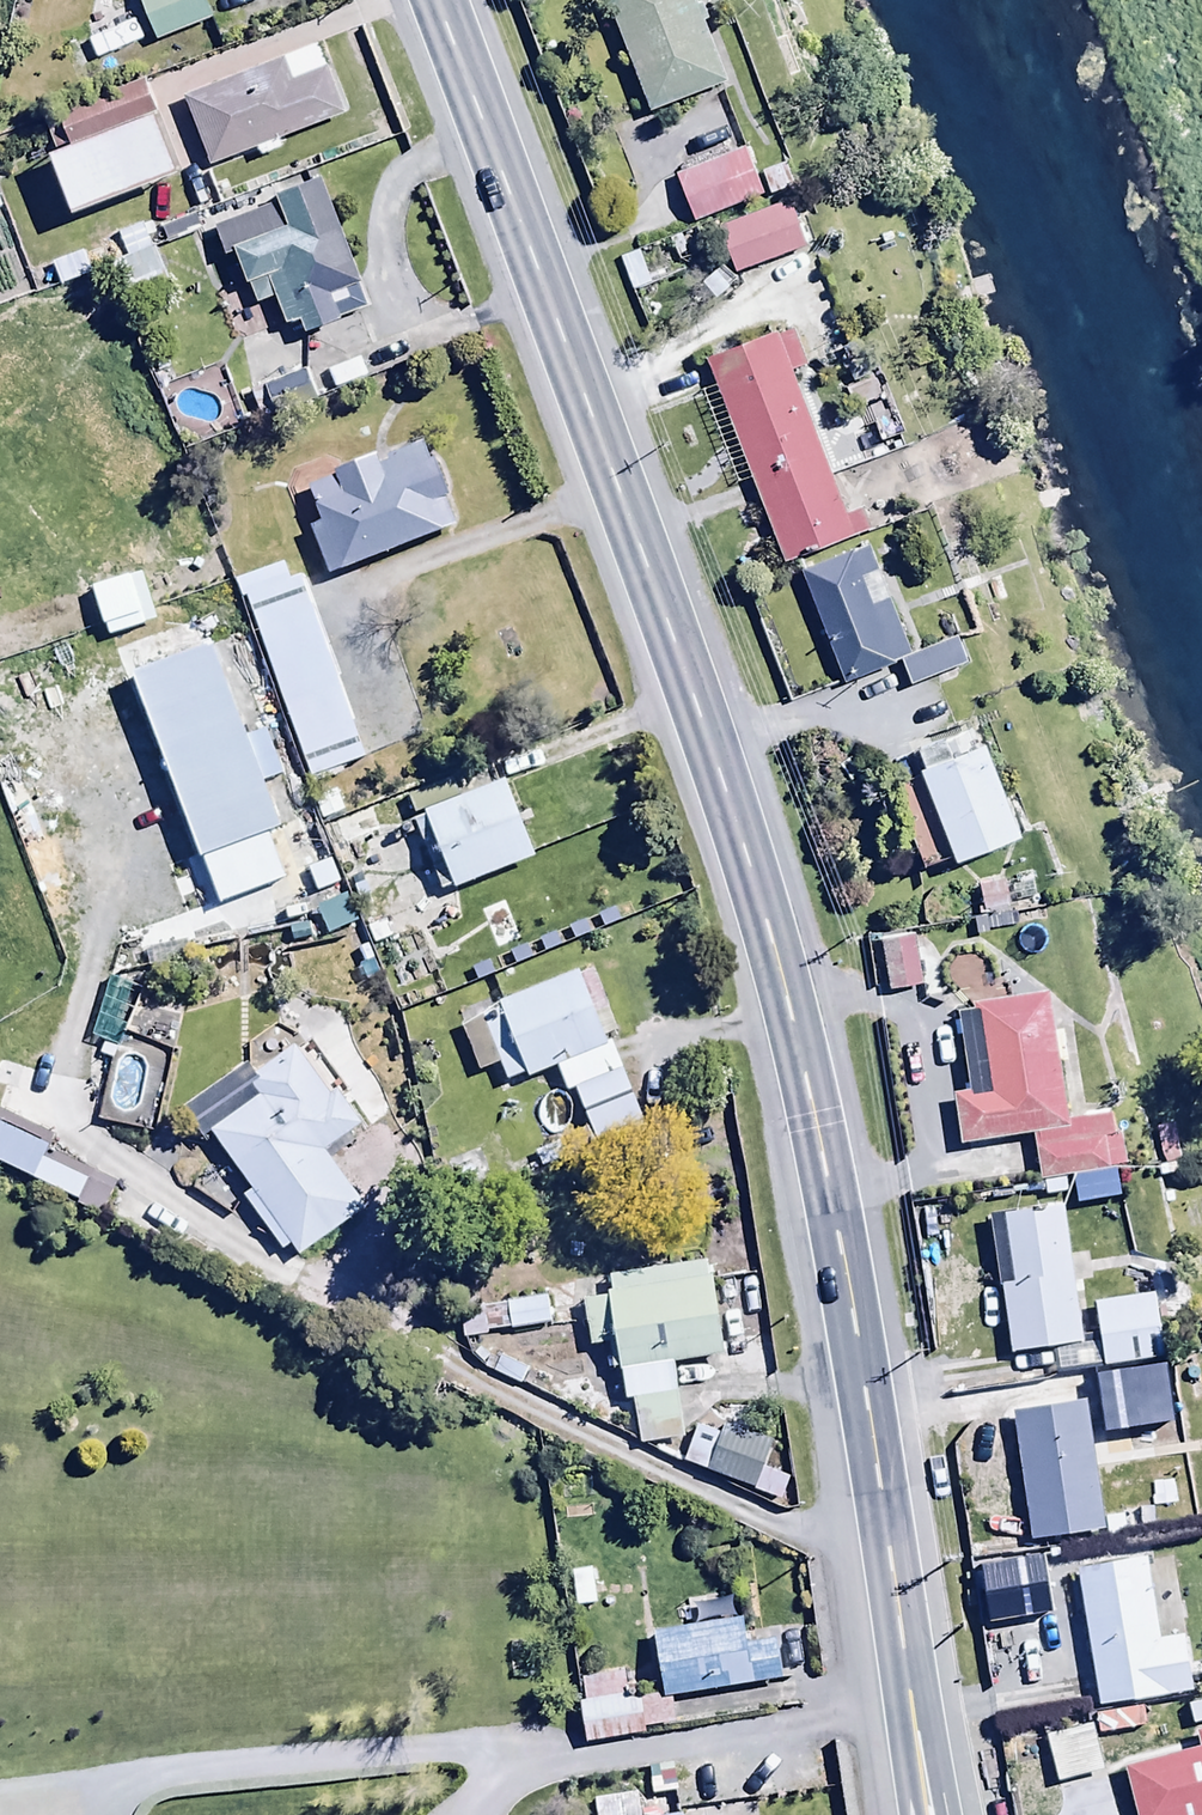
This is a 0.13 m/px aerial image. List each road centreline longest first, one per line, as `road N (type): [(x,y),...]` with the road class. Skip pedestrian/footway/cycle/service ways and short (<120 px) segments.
road 1 (trunk): [(940,1814),(837,1164),(801,1004),(645,540),(446,0)]

